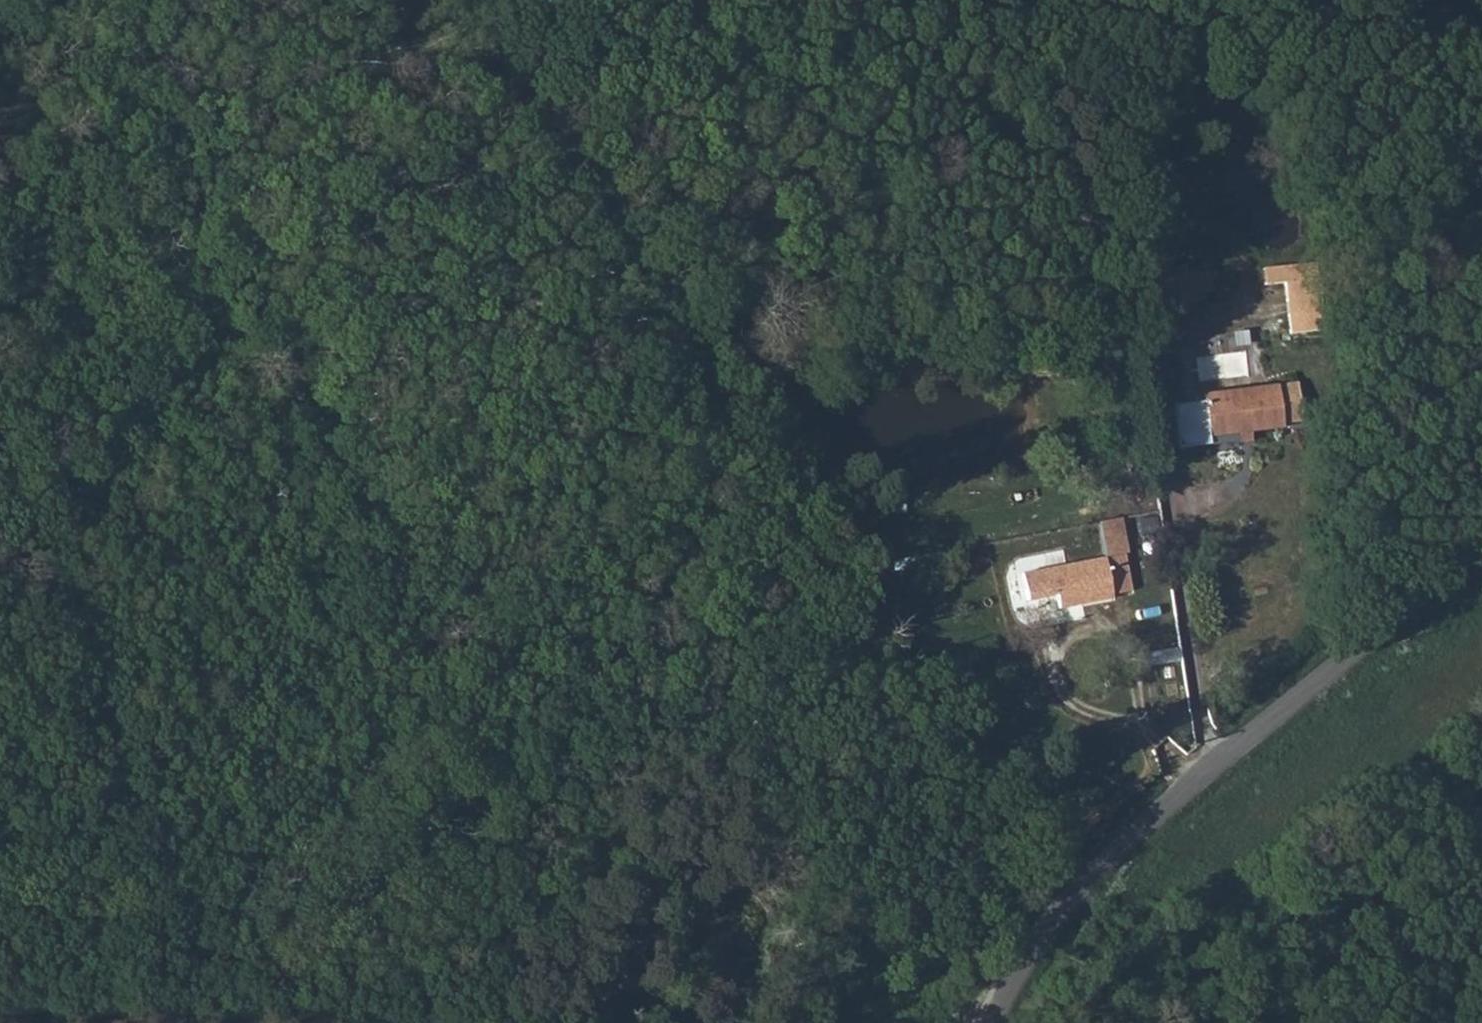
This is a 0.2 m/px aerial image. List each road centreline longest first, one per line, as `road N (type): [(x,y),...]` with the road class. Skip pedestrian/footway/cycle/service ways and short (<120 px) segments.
road 1 (unclassified): [(988,1022),(1033,945),(1151,817),(1481,545)]
road 2 (track): [(1481,38),(1191,29)]

